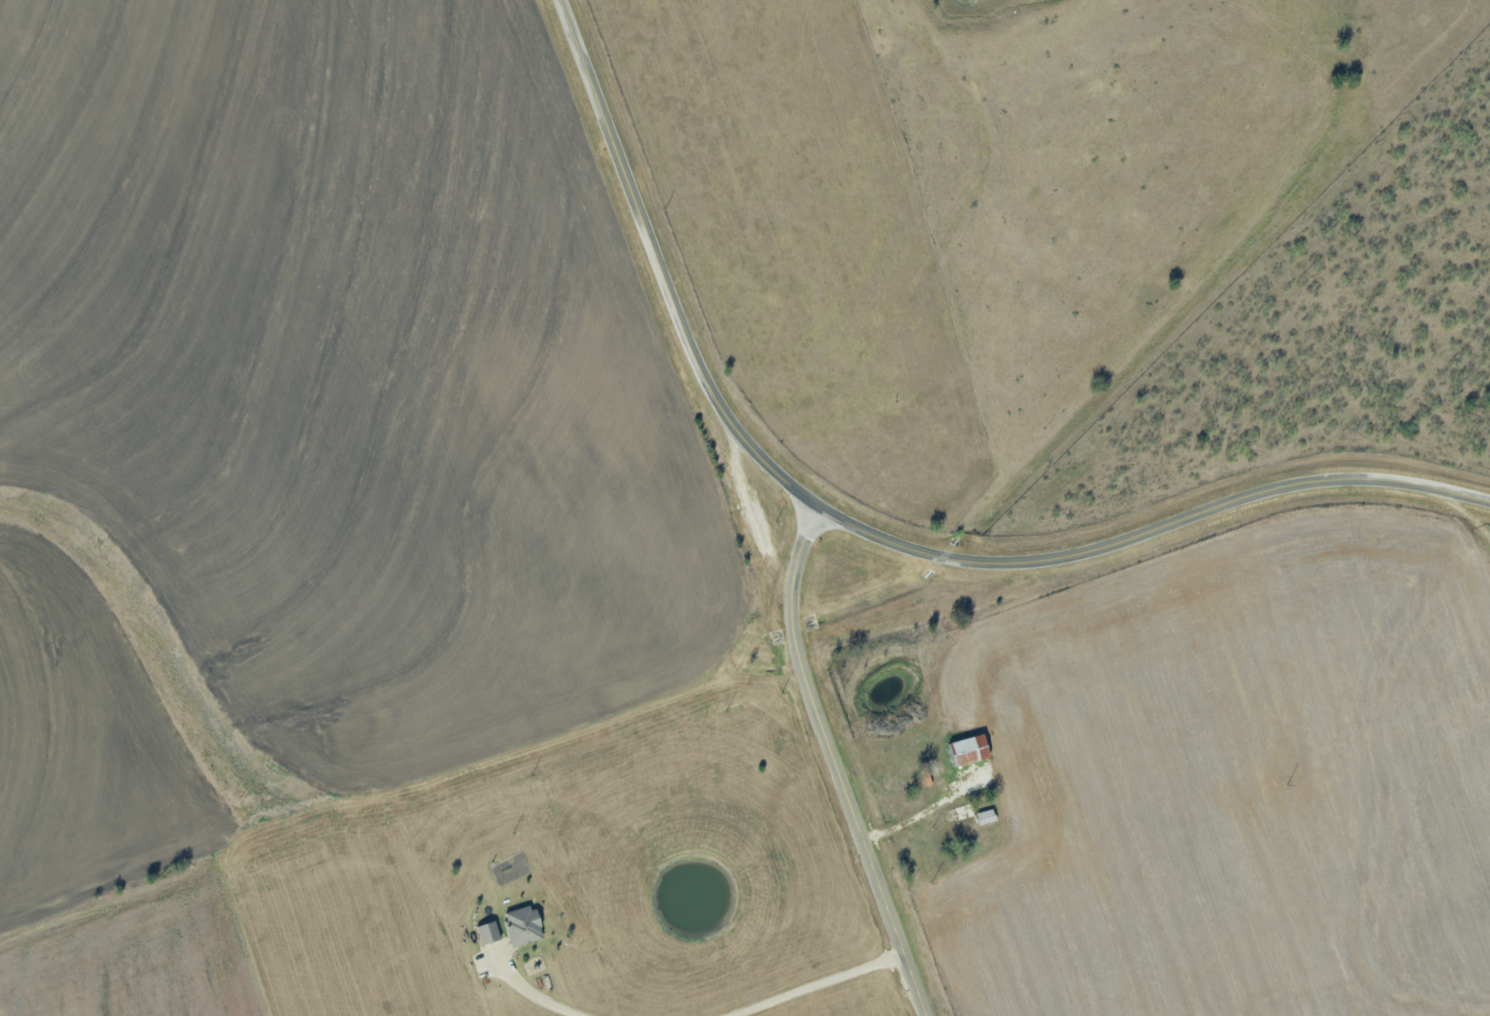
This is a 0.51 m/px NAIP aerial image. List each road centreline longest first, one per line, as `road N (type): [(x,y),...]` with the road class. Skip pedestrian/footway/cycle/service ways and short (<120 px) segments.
road 1 (tertiary): [(1489,501),(1397,481),(1316,481),(1038,561),(943,557),(817,502)]
road 2 (tertiary): [(817,502),(756,448),(715,391),(561,0)]
road 3 (tertiary): [(903,952),(796,637),(793,595),(817,502)]

